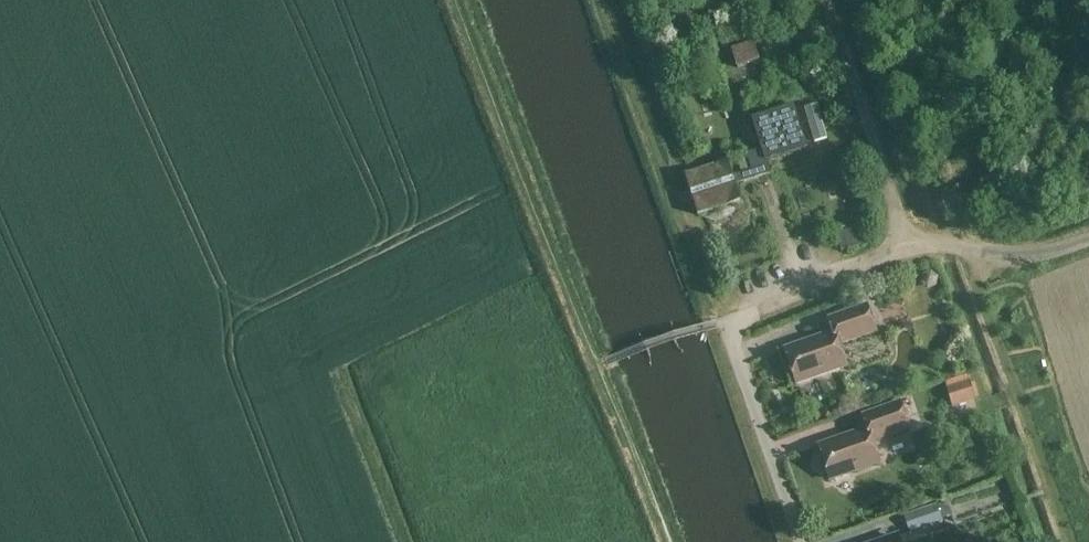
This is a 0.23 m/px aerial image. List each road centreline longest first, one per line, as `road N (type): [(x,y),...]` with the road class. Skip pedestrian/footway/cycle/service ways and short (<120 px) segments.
road 1 (residential): [(907,247),(824,0)]
road 2 (residential): [(801,541),(726,324)]
road 3 (residential): [(907,247),(726,324)]
road 4 (track): [(1088,239),(1036,254),(907,247)]

